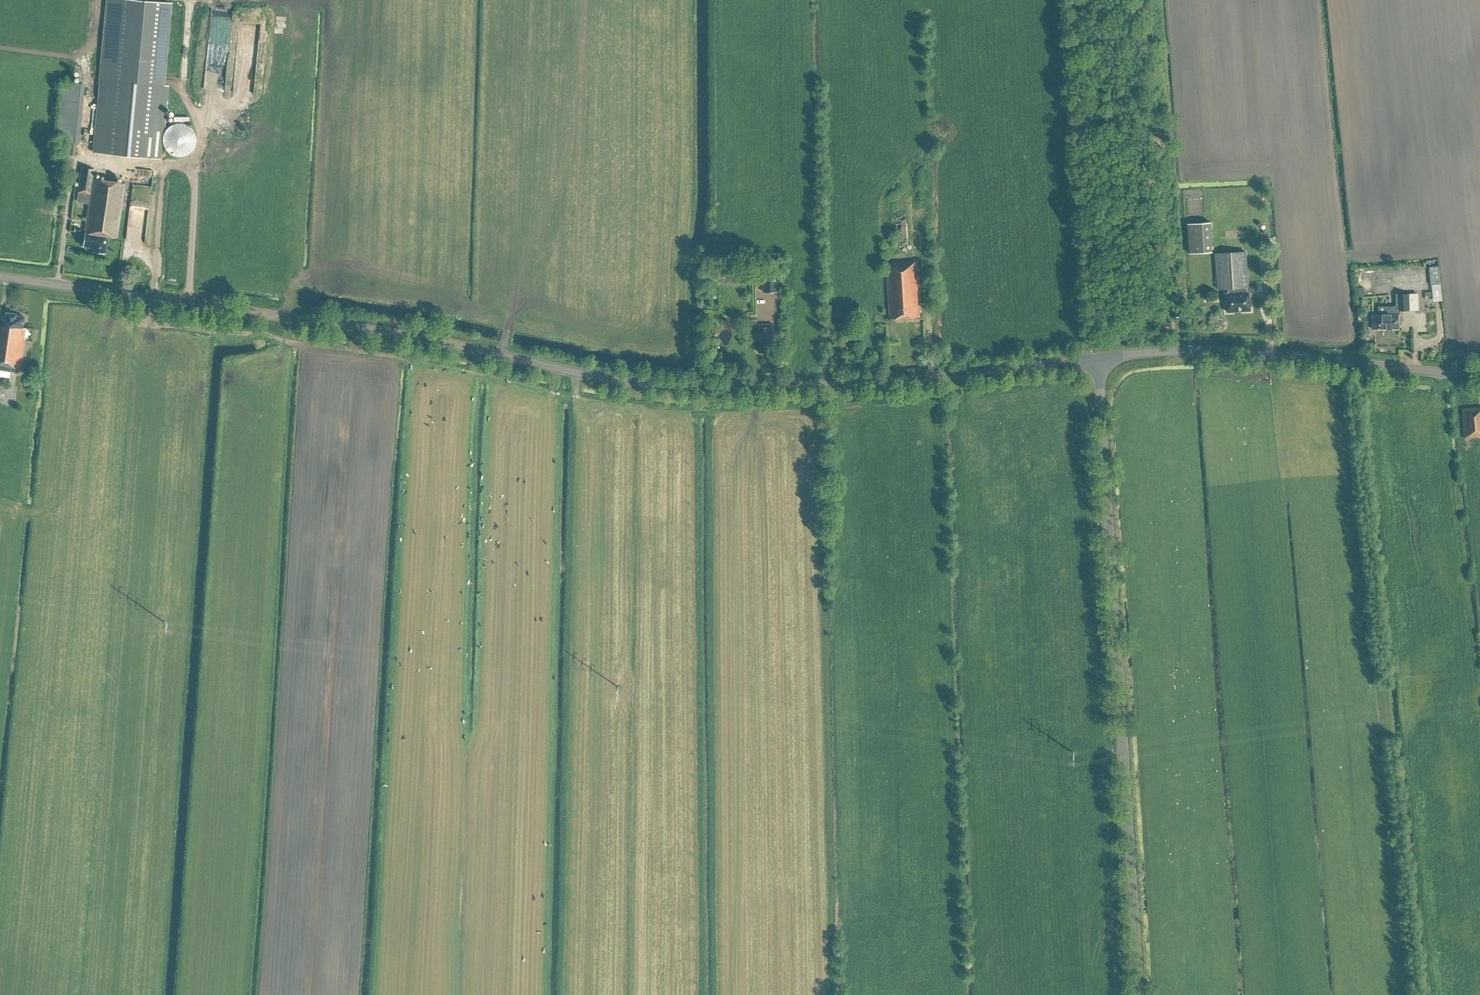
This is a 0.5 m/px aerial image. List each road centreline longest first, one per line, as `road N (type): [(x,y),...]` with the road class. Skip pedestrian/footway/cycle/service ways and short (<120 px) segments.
road 1 (tertiary): [(1097,357),(929,378),(679,386),(387,332),(0,281)]
road 2 (tertiary): [(1140,994),(1097,357)]
road 3 (tertiary): [(1097,357),(1171,352),(1479,376)]
road 4 (track): [(1075,0),(1097,357)]

